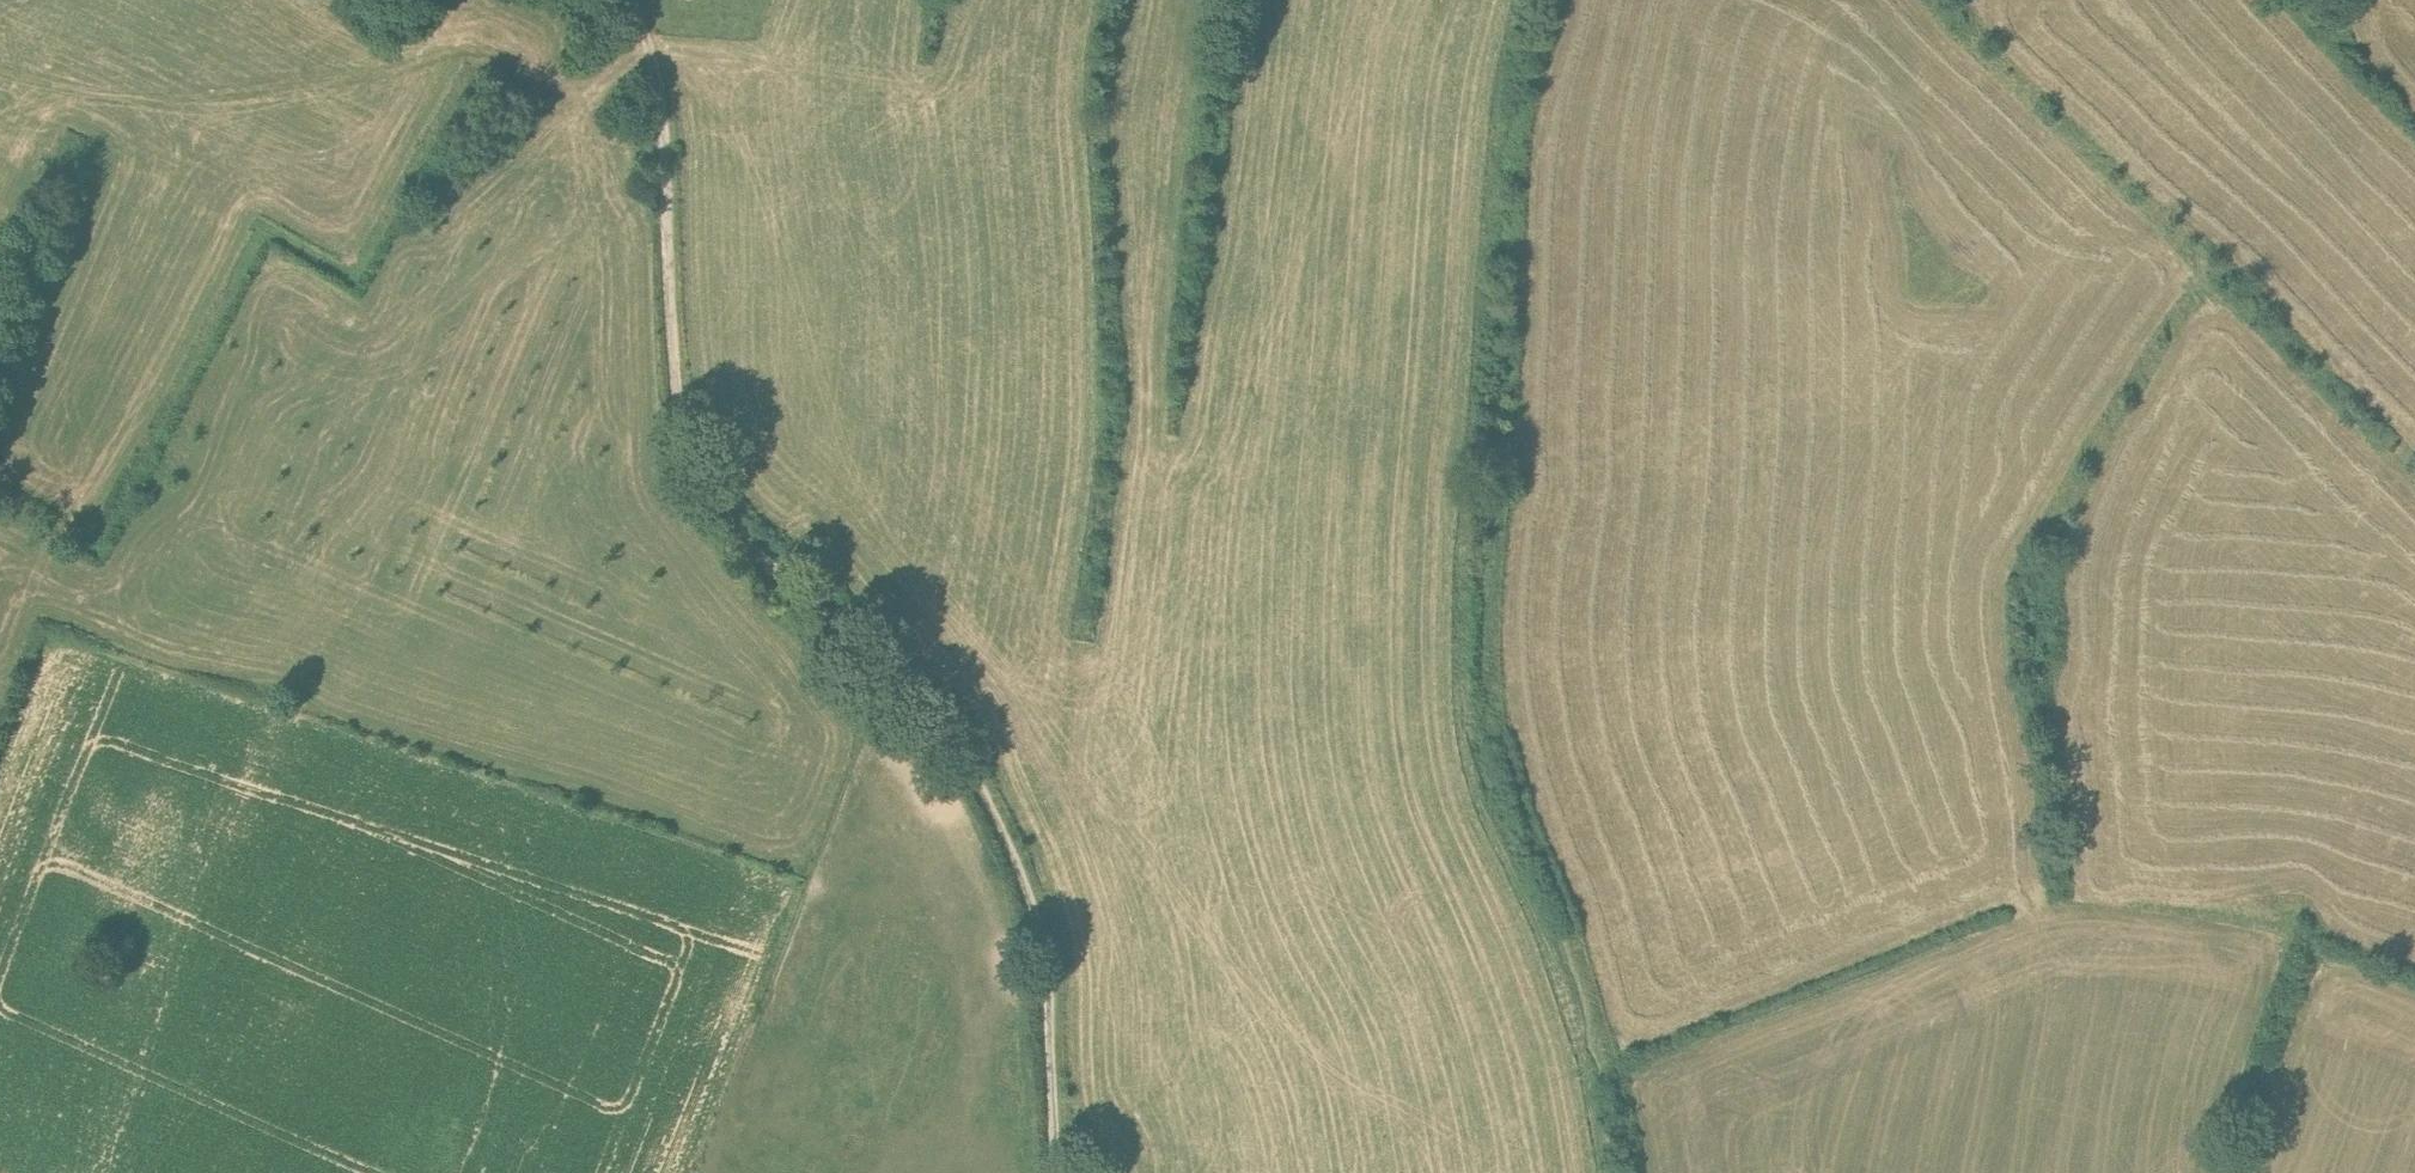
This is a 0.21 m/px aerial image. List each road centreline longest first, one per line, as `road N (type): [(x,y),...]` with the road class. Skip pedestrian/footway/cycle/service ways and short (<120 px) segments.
road 1 (track): [(1054,1172),(1045,958),(1038,920),(1009,855),(964,769),(744,553),(689,472),(669,332)]
road 2 (unclassified): [(669,332),(660,130),(629,0)]

